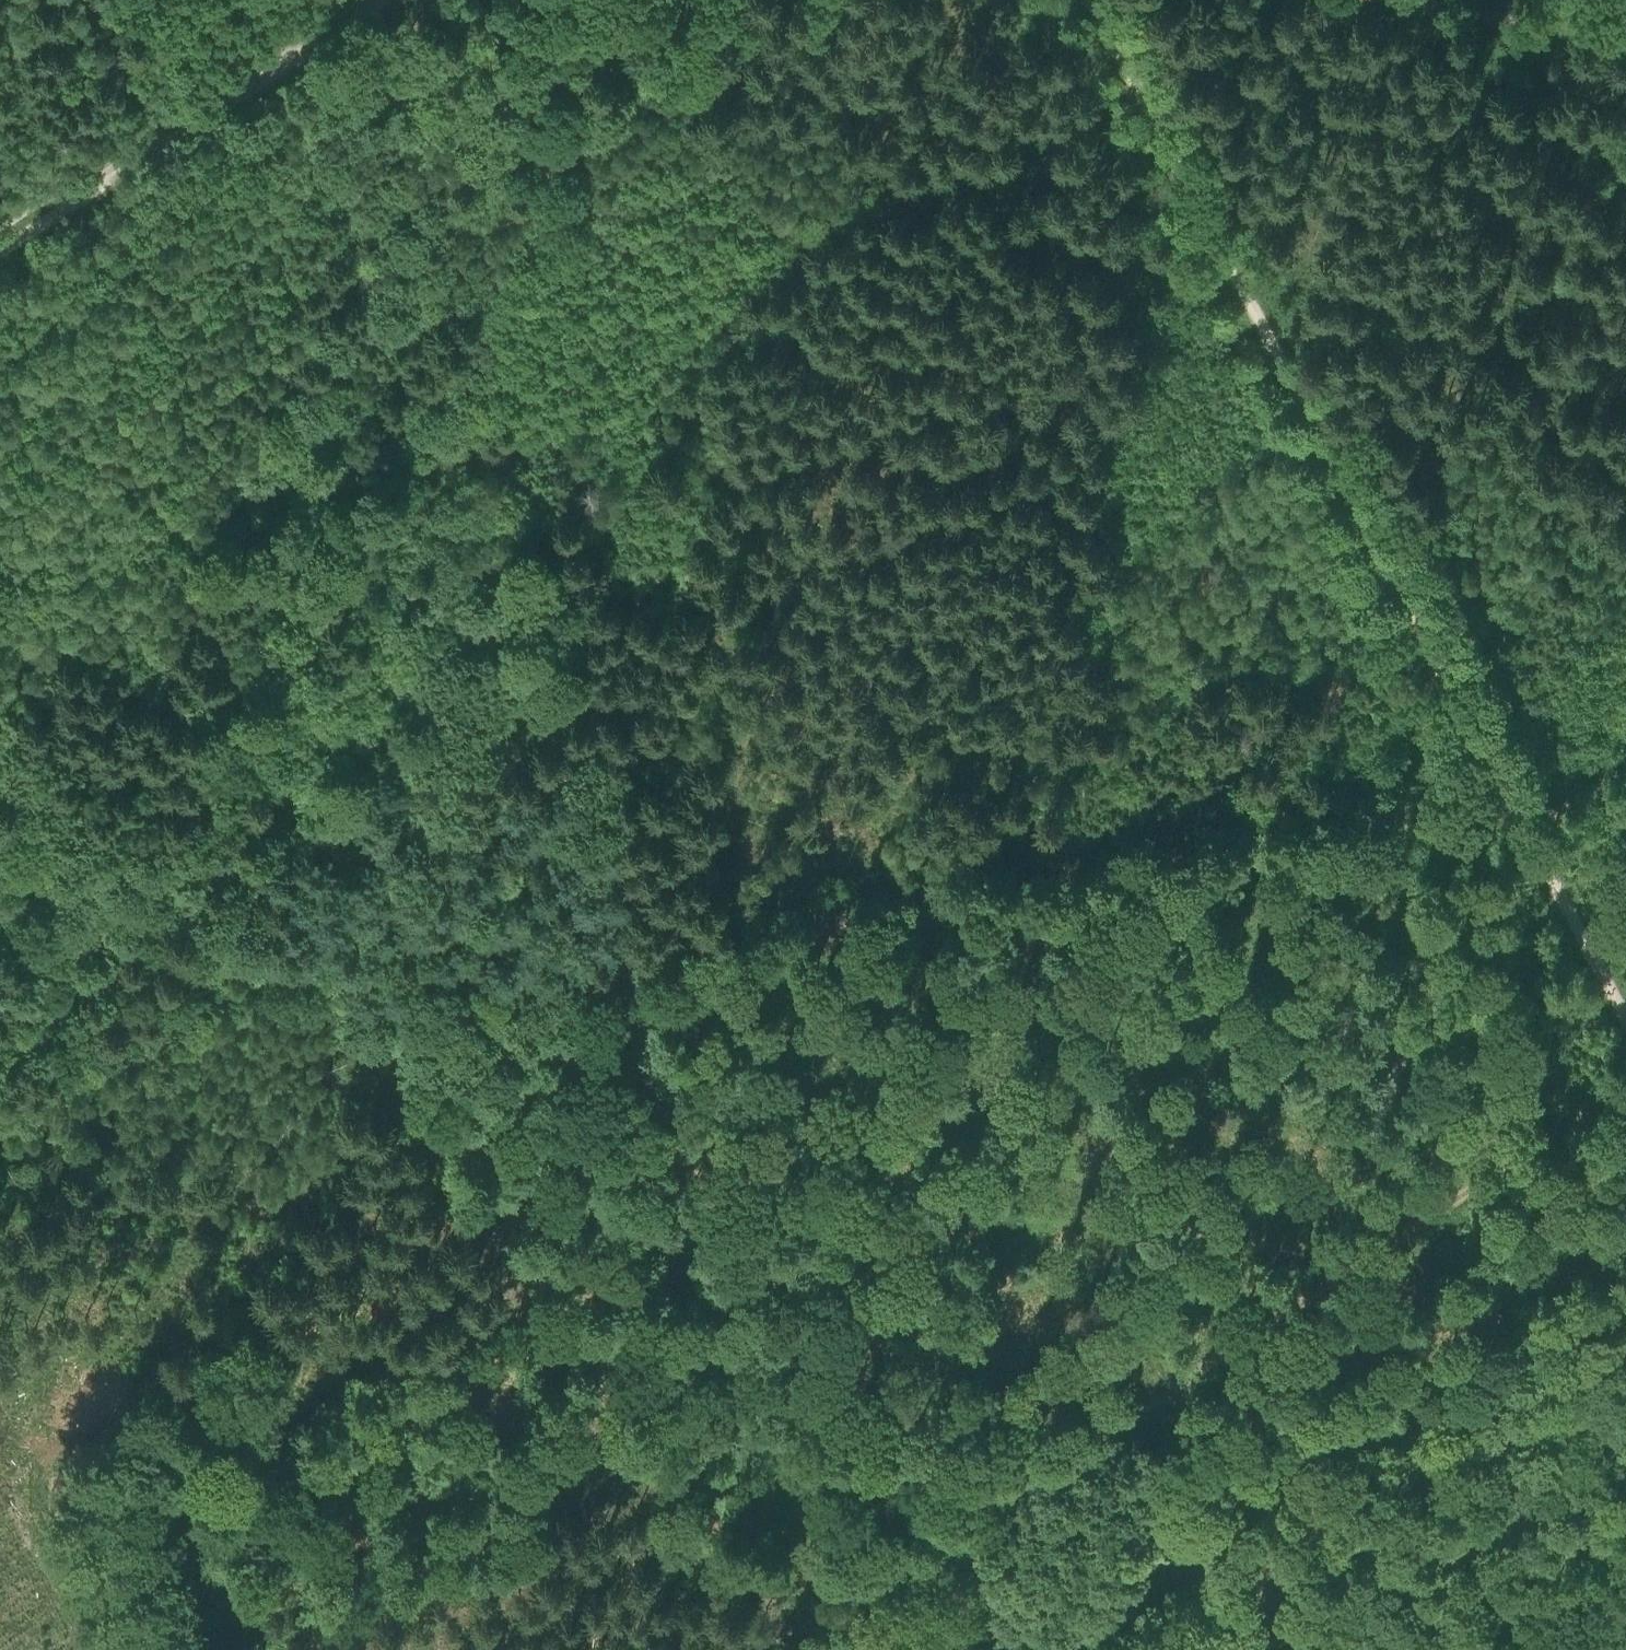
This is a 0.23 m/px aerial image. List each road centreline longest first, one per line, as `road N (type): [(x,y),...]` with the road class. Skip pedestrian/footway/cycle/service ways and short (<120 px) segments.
road 1 (track): [(1625,1019),(1092,0)]
road 2 (track): [(1625,1093),(762,1649)]
road 3 (track): [(383,0),(0,249)]
road 4 (track): [(1625,34),(1499,0)]

